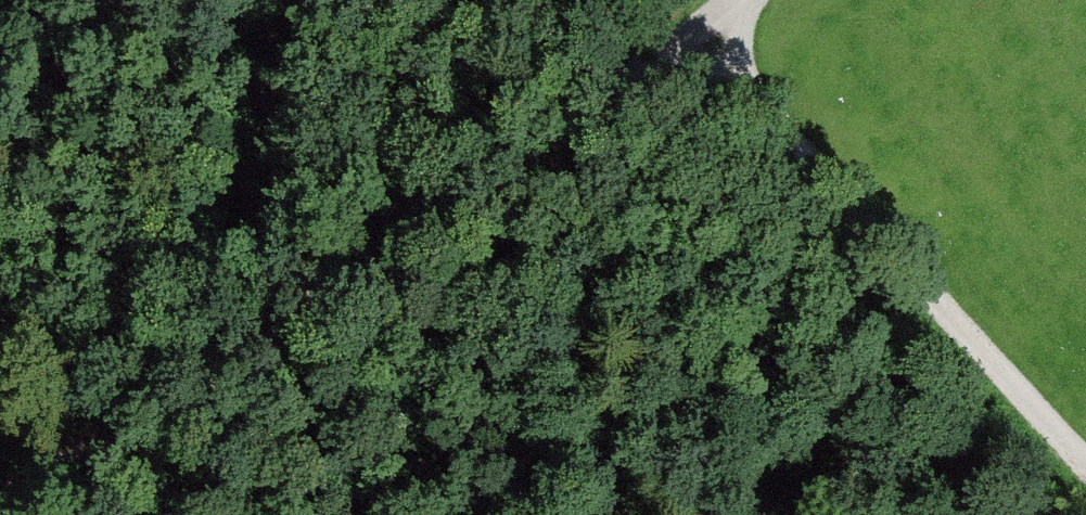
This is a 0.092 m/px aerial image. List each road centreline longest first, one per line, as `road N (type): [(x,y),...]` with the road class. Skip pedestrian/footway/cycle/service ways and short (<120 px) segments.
road 1 (track): [(743,0),(333,290),(0,512)]
road 2 (track): [(1085,461),(745,85),(707,31)]

